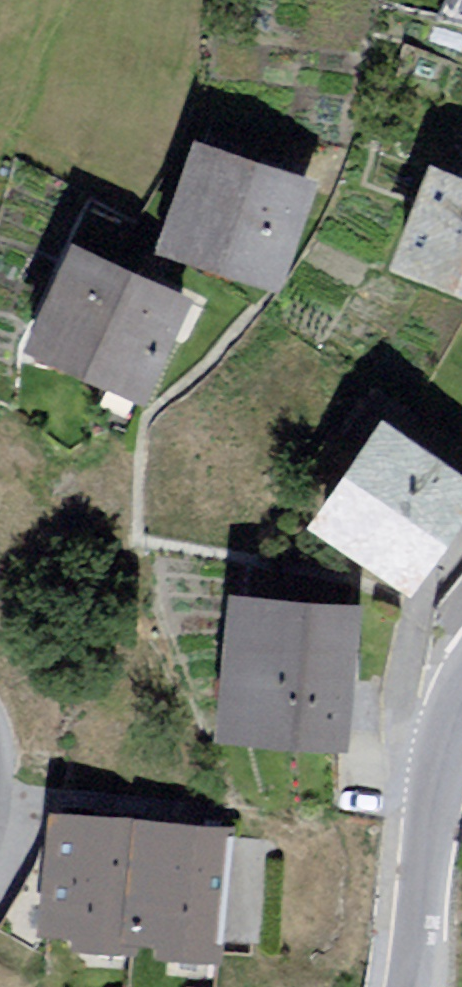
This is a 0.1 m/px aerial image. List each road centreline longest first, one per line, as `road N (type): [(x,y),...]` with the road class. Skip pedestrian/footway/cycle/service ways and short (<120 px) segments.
road 1 (tertiary): [(411,986),(437,789),(461,727)]

